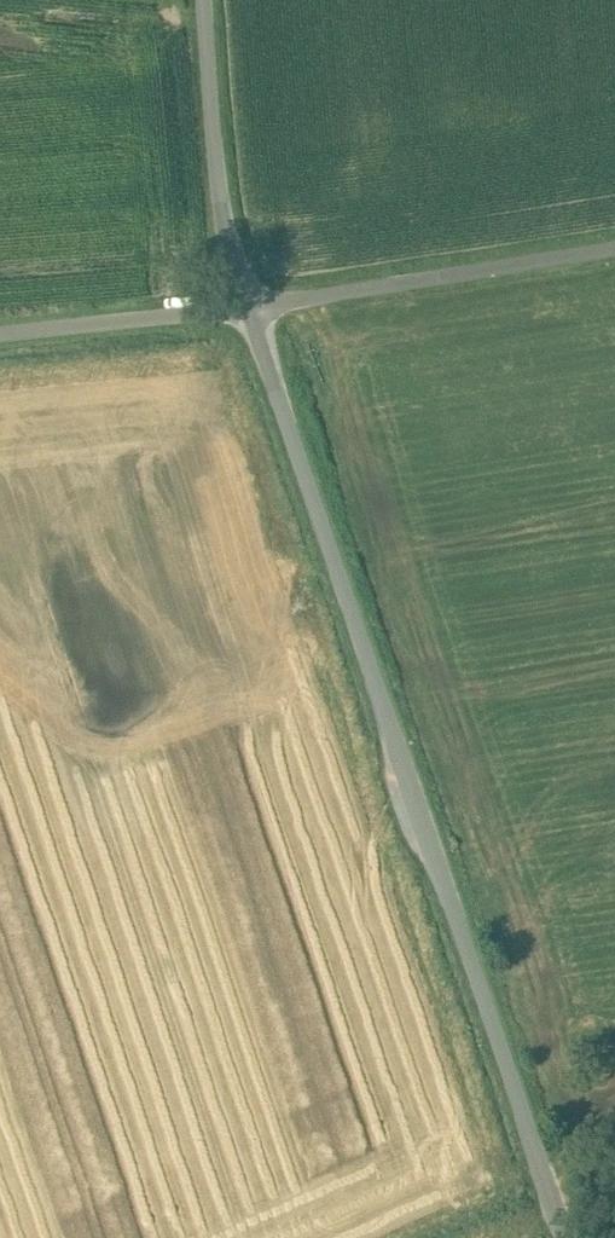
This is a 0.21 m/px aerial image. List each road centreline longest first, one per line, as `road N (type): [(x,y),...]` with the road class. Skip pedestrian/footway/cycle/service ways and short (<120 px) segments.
road 1 (unclassified): [(246,308),(564,1237)]
road 2 (unclassified): [(614,248),(246,308)]
road 3 (unclassified): [(204,0),(219,189),(246,308)]
road 4 (unclassified): [(246,308),(0,334)]

